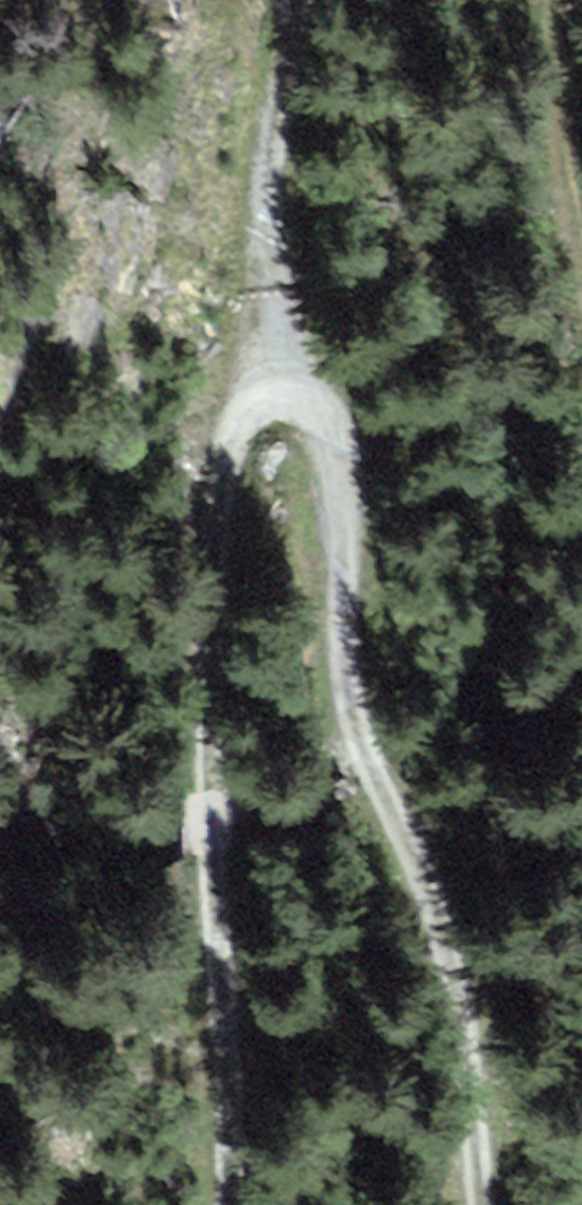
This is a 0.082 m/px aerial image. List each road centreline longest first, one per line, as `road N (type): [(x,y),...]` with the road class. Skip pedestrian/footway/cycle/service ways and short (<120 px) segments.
road 1 (track): [(485,1204),(459,927),(360,748),(333,469),(301,380)]
road 2 (track): [(301,380),(235,434),(216,599),(212,838),(239,1204)]
road 3 (track): [(301,380),(272,215)]

